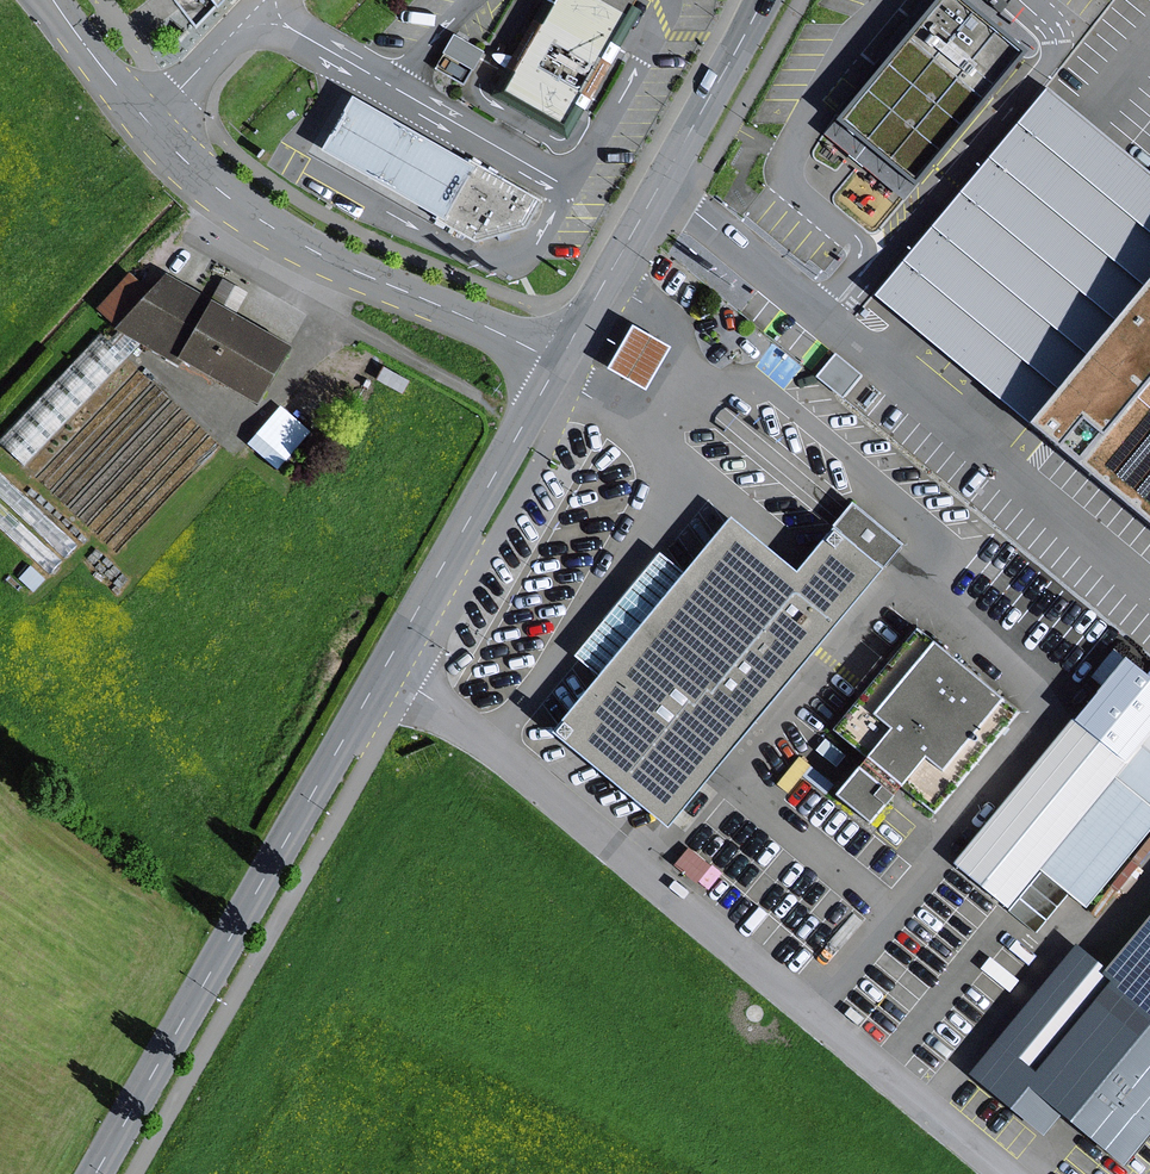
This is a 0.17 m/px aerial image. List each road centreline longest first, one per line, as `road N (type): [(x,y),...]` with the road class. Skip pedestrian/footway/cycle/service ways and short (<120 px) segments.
road 1 (unclassified): [(384,669),(494,742),(1013,1173)]
road 2 (tertiary): [(78,35),(188,162),(232,197),(313,250),(560,362)]
road 3 (tertiary): [(96,1173),(384,669)]
road 4 (tertiary): [(560,362),(762,0)]
road 5 (tertiary): [(384,669),(560,362)]

